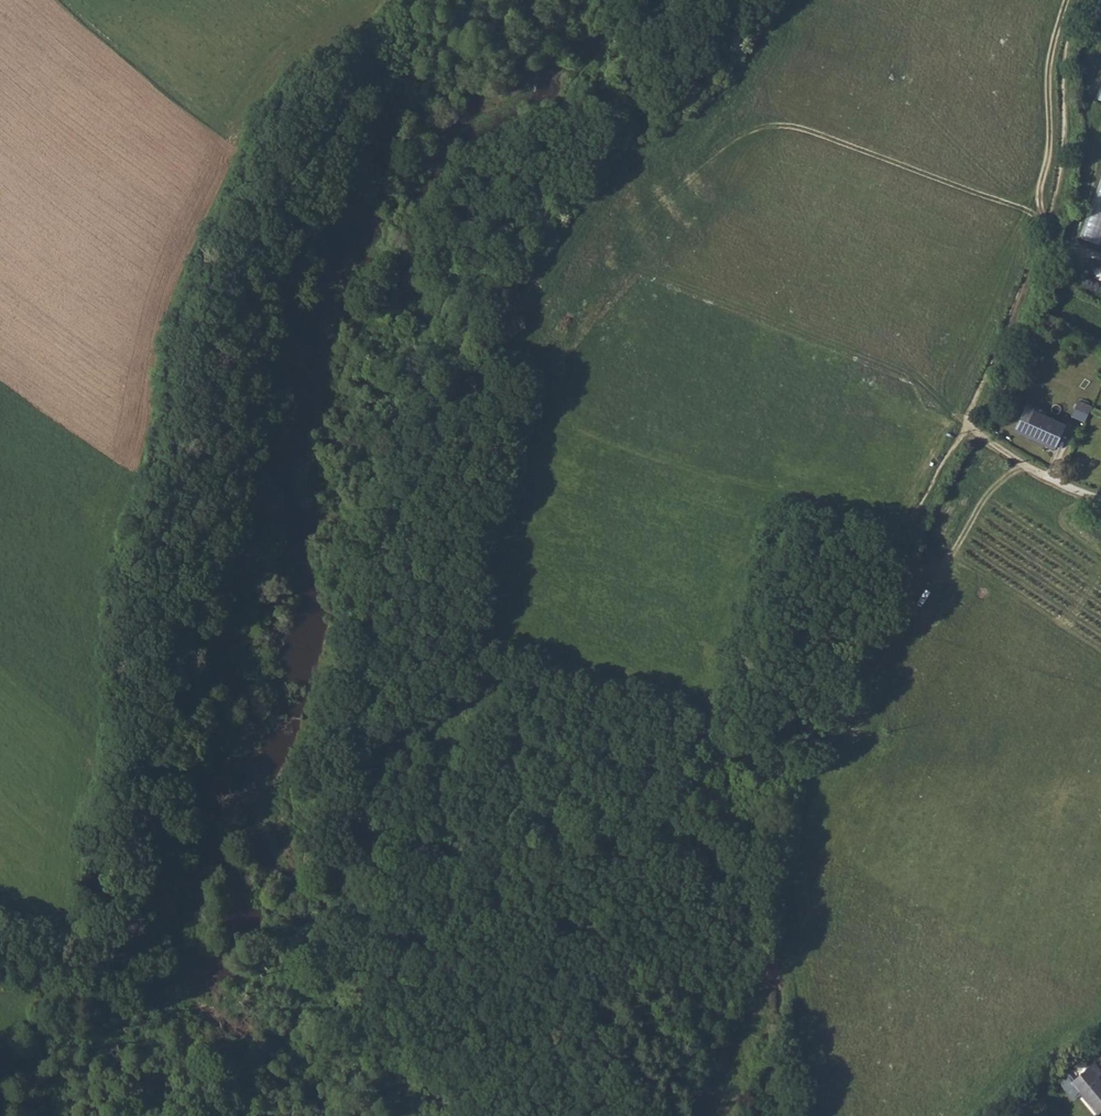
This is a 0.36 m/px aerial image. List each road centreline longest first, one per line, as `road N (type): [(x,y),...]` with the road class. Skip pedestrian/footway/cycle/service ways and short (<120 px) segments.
road 1 (track): [(1100,498),(1026,466),(966,420),(949,419),(909,494),(880,513),(746,486),(555,418)]
road 2 (track): [(890,547),(966,420),(1050,221),(1080,0)]
road 3 (track): [(1100,260),(1076,249),(1073,238),(1091,186),(1096,136)]

